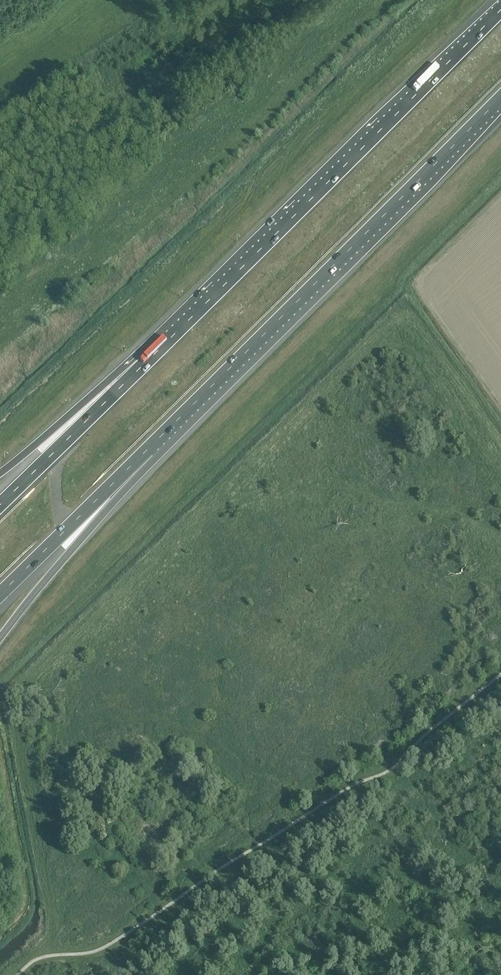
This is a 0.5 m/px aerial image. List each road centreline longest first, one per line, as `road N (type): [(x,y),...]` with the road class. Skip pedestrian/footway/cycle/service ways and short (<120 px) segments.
road 1 (motorway): [(500,9),(145,363)]
road 2 (motorway): [(149,448),(500,98)]
road 3 (motorway): [(0,637),(149,448)]
road 4 (motorway): [(0,593),(149,448)]
road 5 (motorway): [(145,363),(0,504)]
road 6 (motorway): [(145,363),(86,400),(0,474)]

